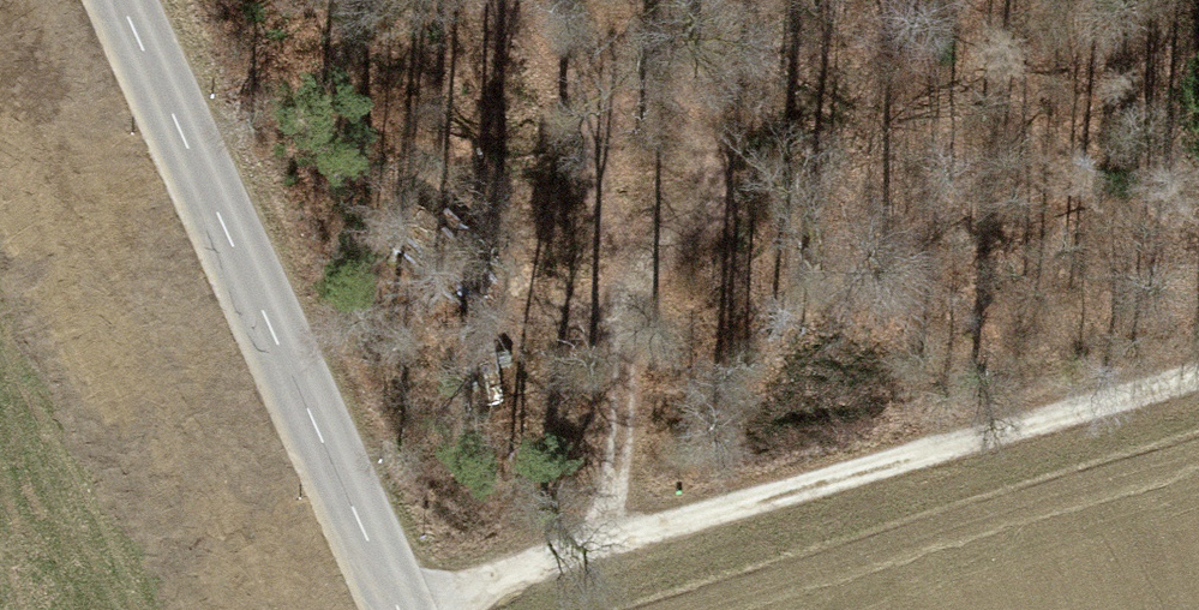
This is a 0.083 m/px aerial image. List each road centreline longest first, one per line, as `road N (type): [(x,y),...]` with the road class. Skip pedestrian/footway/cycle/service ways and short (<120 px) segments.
road 1 (track): [(398,600),(1198,372)]
road 2 (tertiary): [(401,609),(147,0)]
road 3 (track): [(603,544),(599,305),(709,27),(738,0)]

